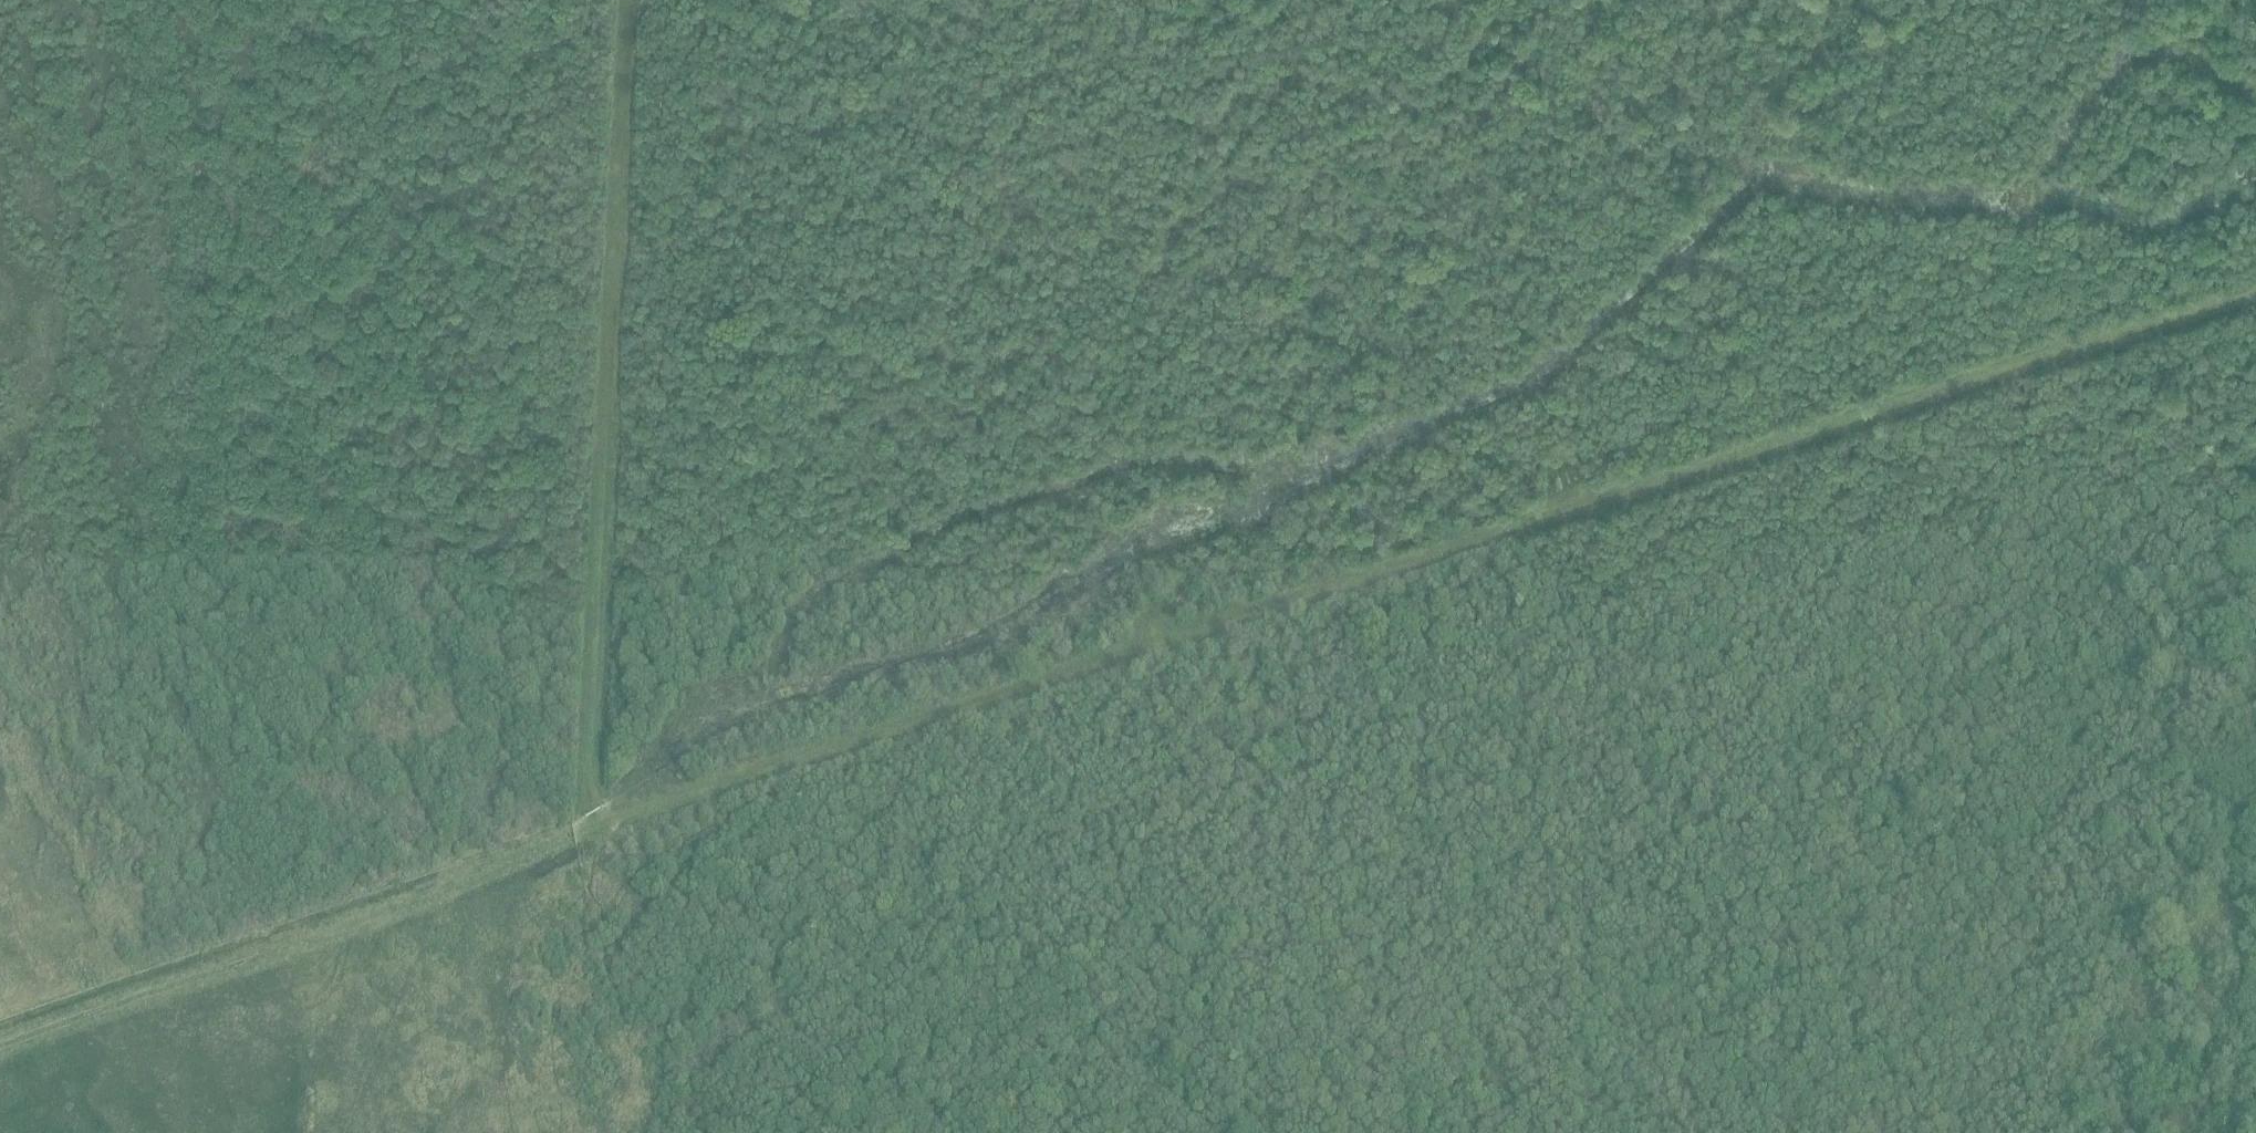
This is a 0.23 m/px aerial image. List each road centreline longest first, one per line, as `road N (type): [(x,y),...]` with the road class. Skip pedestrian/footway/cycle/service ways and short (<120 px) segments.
road 1 (track): [(2255,288),(588,823)]
road 2 (track): [(630,0),(588,823)]
road 3 (track): [(588,823),(486,877),(0,1044)]

